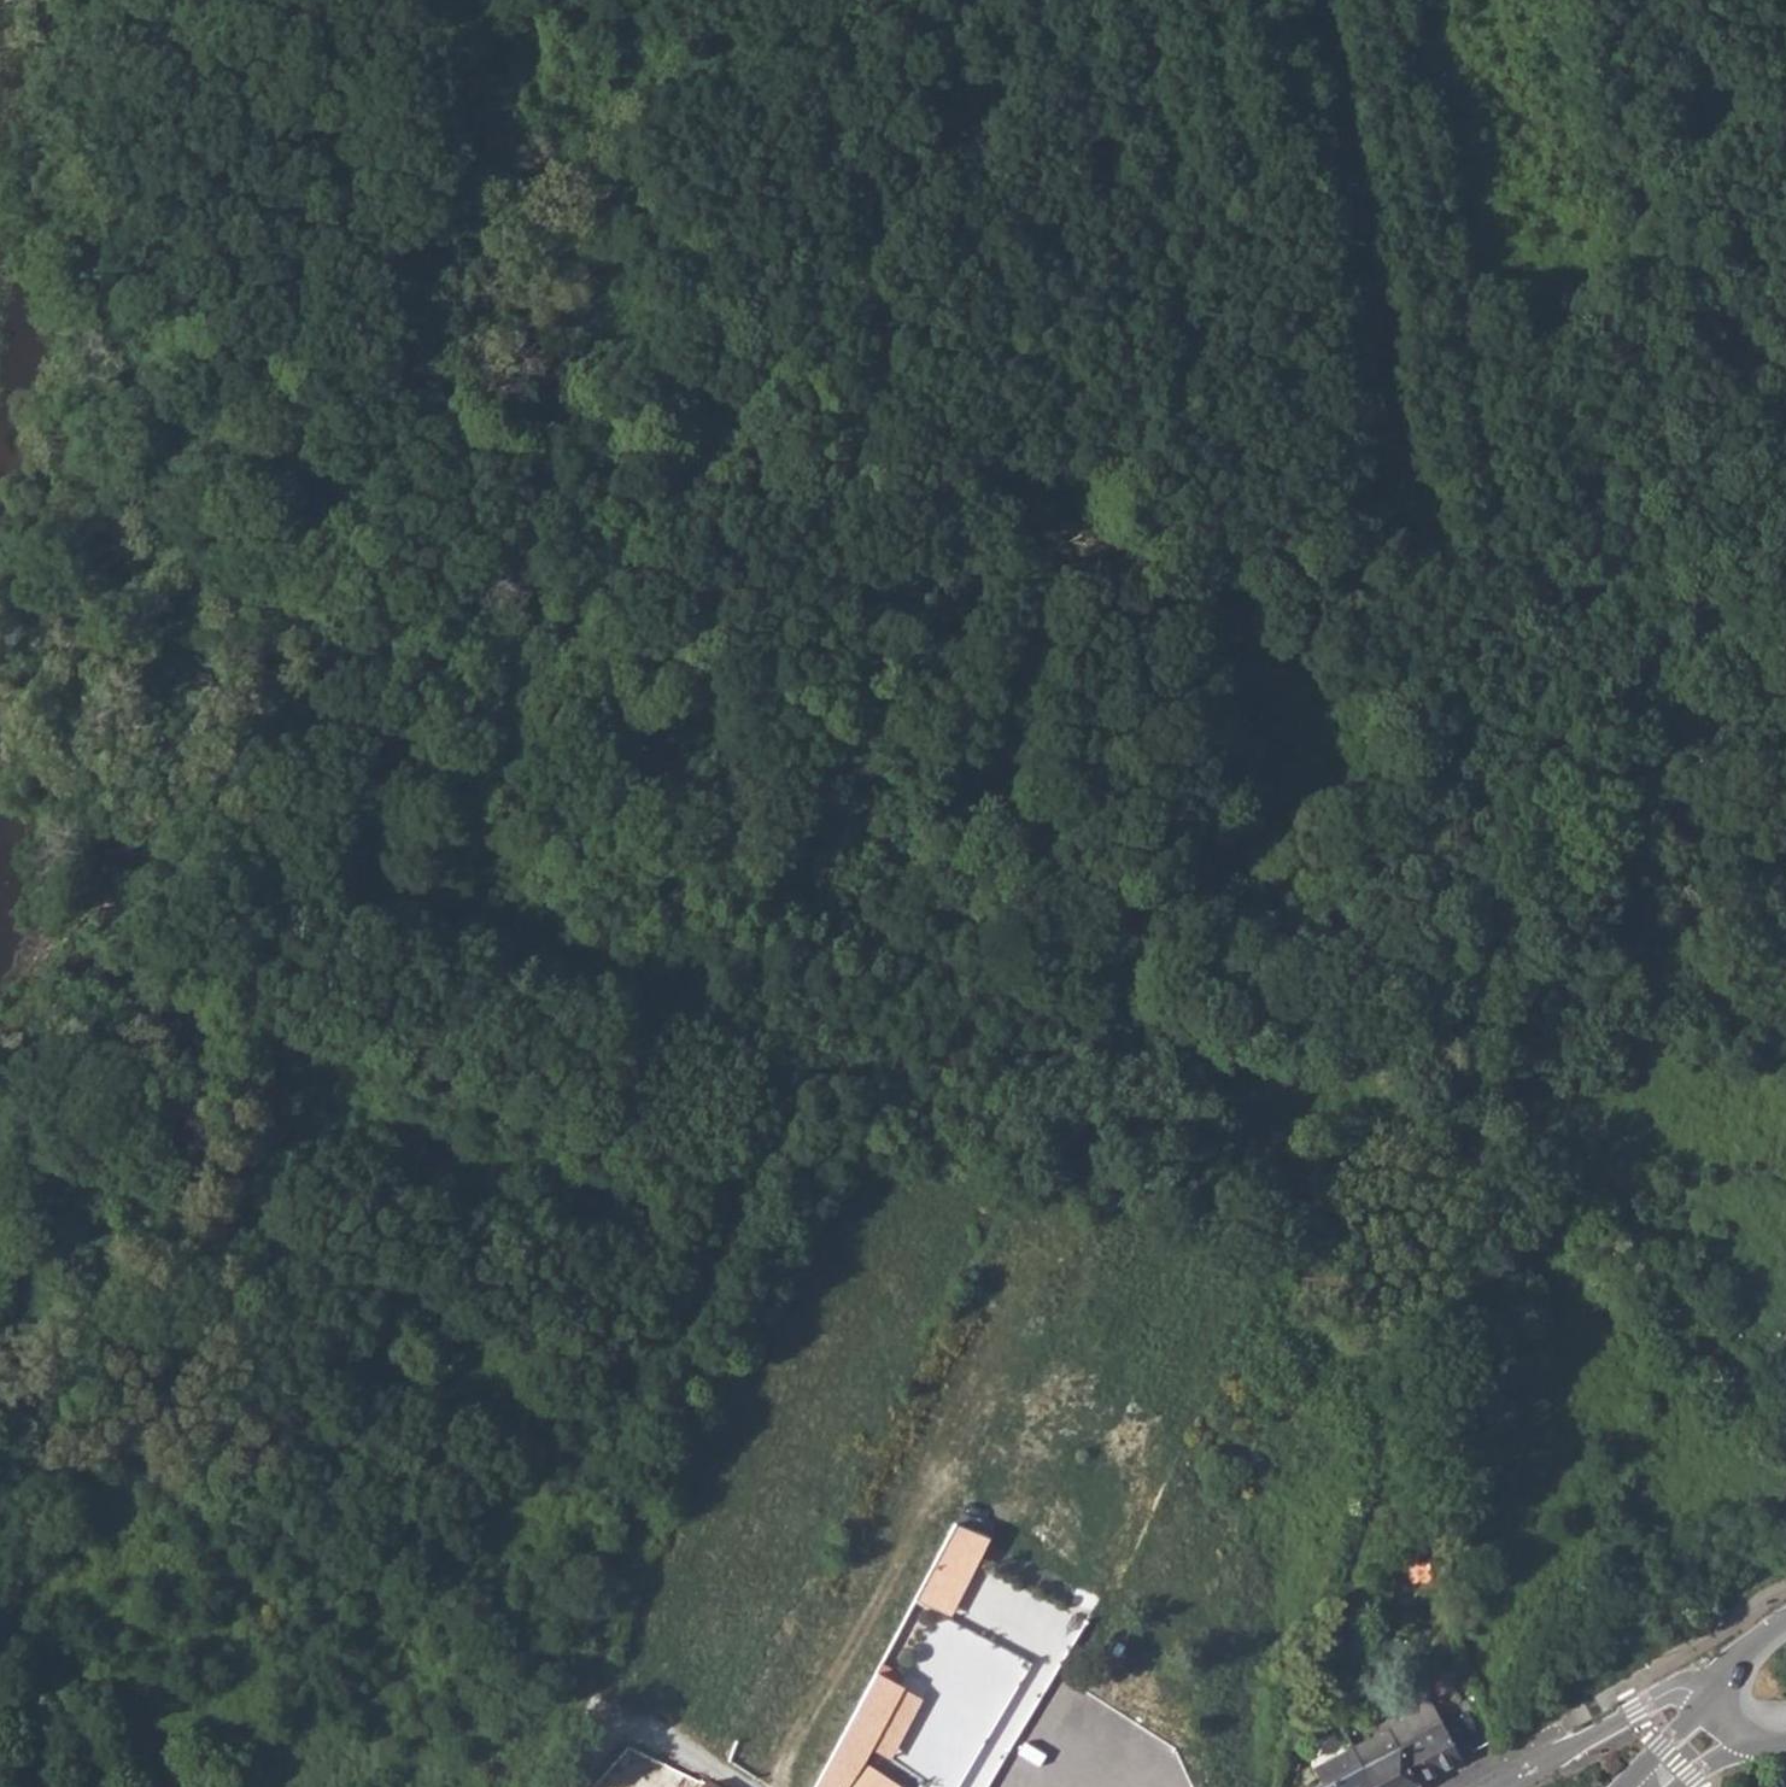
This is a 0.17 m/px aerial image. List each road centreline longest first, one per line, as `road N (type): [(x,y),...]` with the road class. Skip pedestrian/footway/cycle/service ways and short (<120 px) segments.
road 1 (unclassified): [(1727,1679),(1690,1684),(1637,1708),(1490,1786)]
road 2 (tertiary): [(1720,1700),(1665,1746),(1637,1786)]

